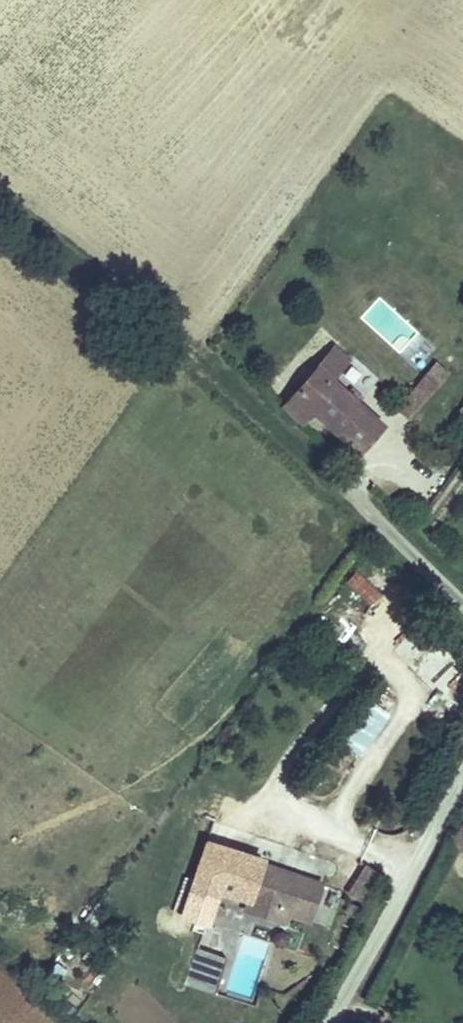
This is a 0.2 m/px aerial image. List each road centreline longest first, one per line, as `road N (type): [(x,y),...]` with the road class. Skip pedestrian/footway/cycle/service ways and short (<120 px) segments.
road 1 (track): [(0,196),(142,303),(462,607)]
road 2 (unclassified): [(462,785),(331,1022)]

